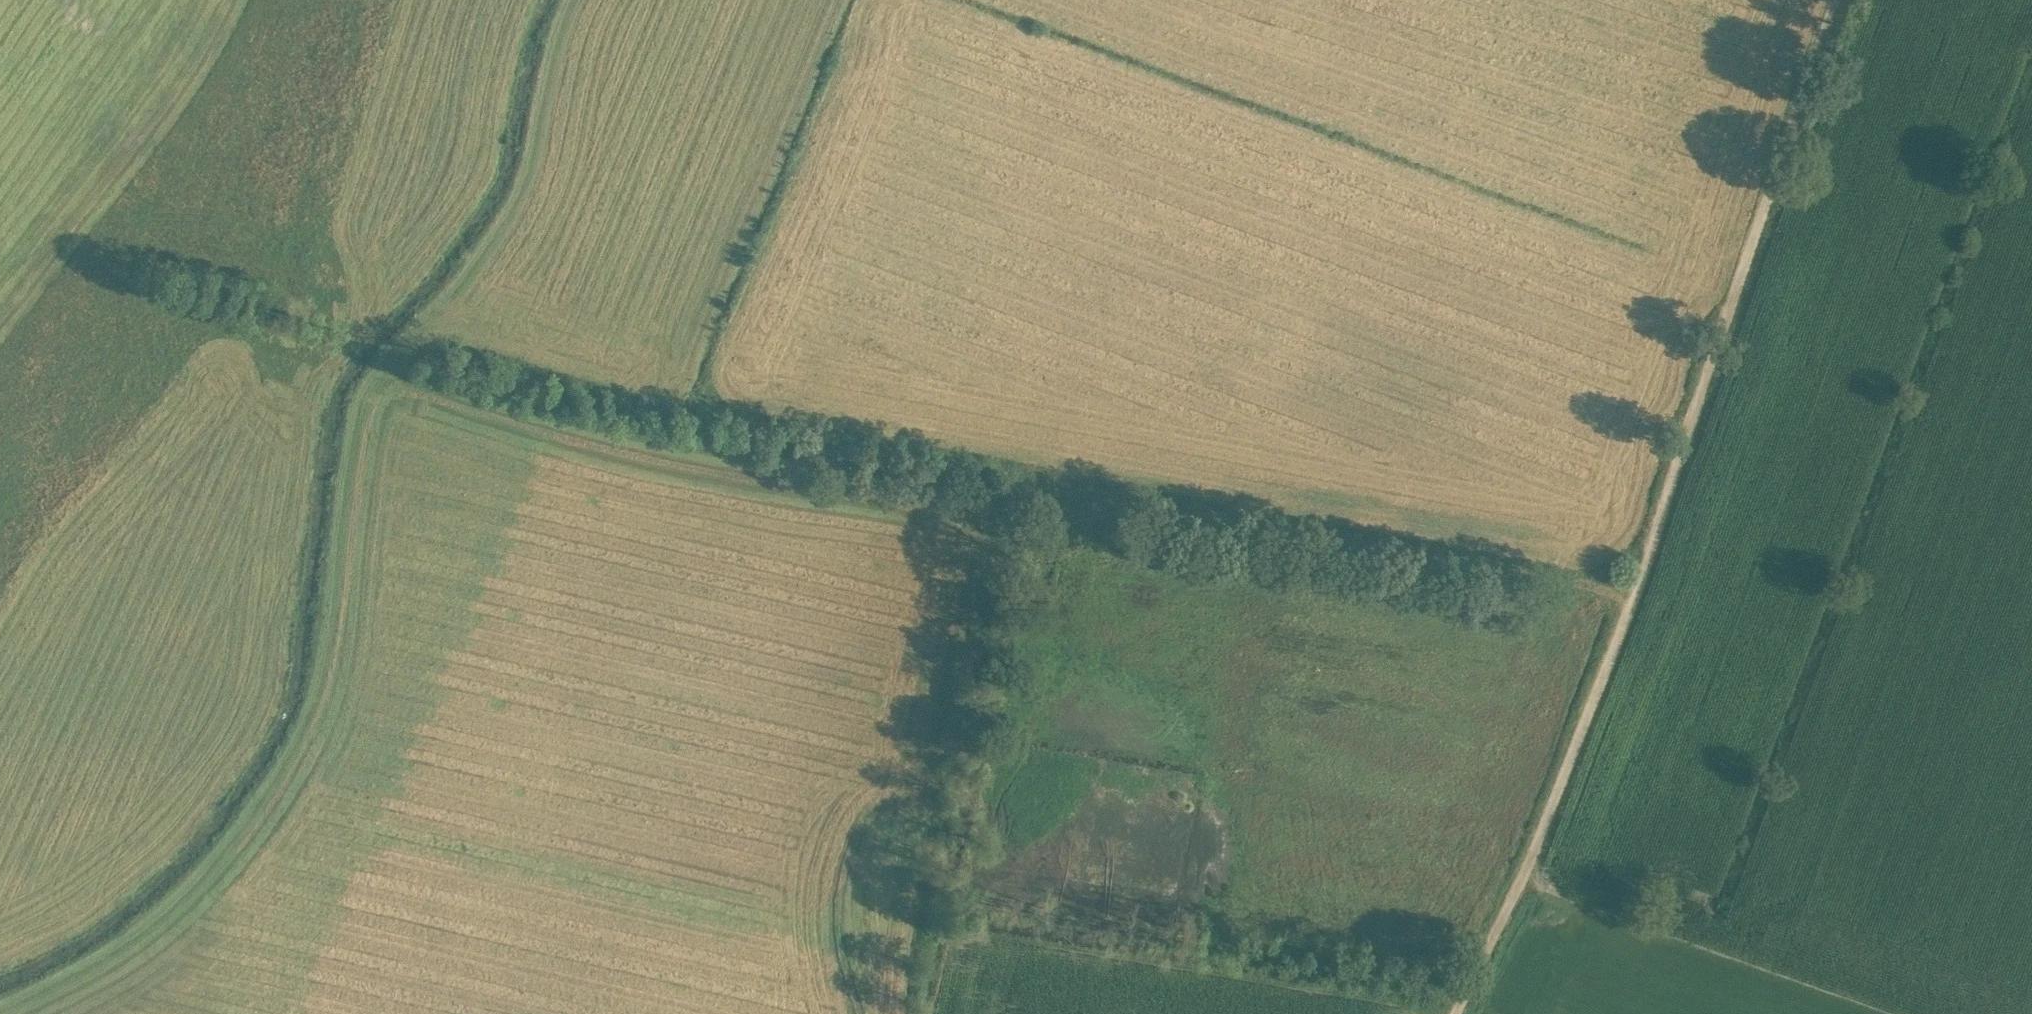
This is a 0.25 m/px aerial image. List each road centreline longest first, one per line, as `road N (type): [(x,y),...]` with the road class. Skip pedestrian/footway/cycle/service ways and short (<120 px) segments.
road 1 (track): [(574,0),(524,177),(495,234),(368,384),(343,452),(331,586),(303,736),(220,853),(162,908),(99,956),(0,1006)]
road 2 (track): [(1838,0),(1651,554),(1545,826),(1456,1013)]

